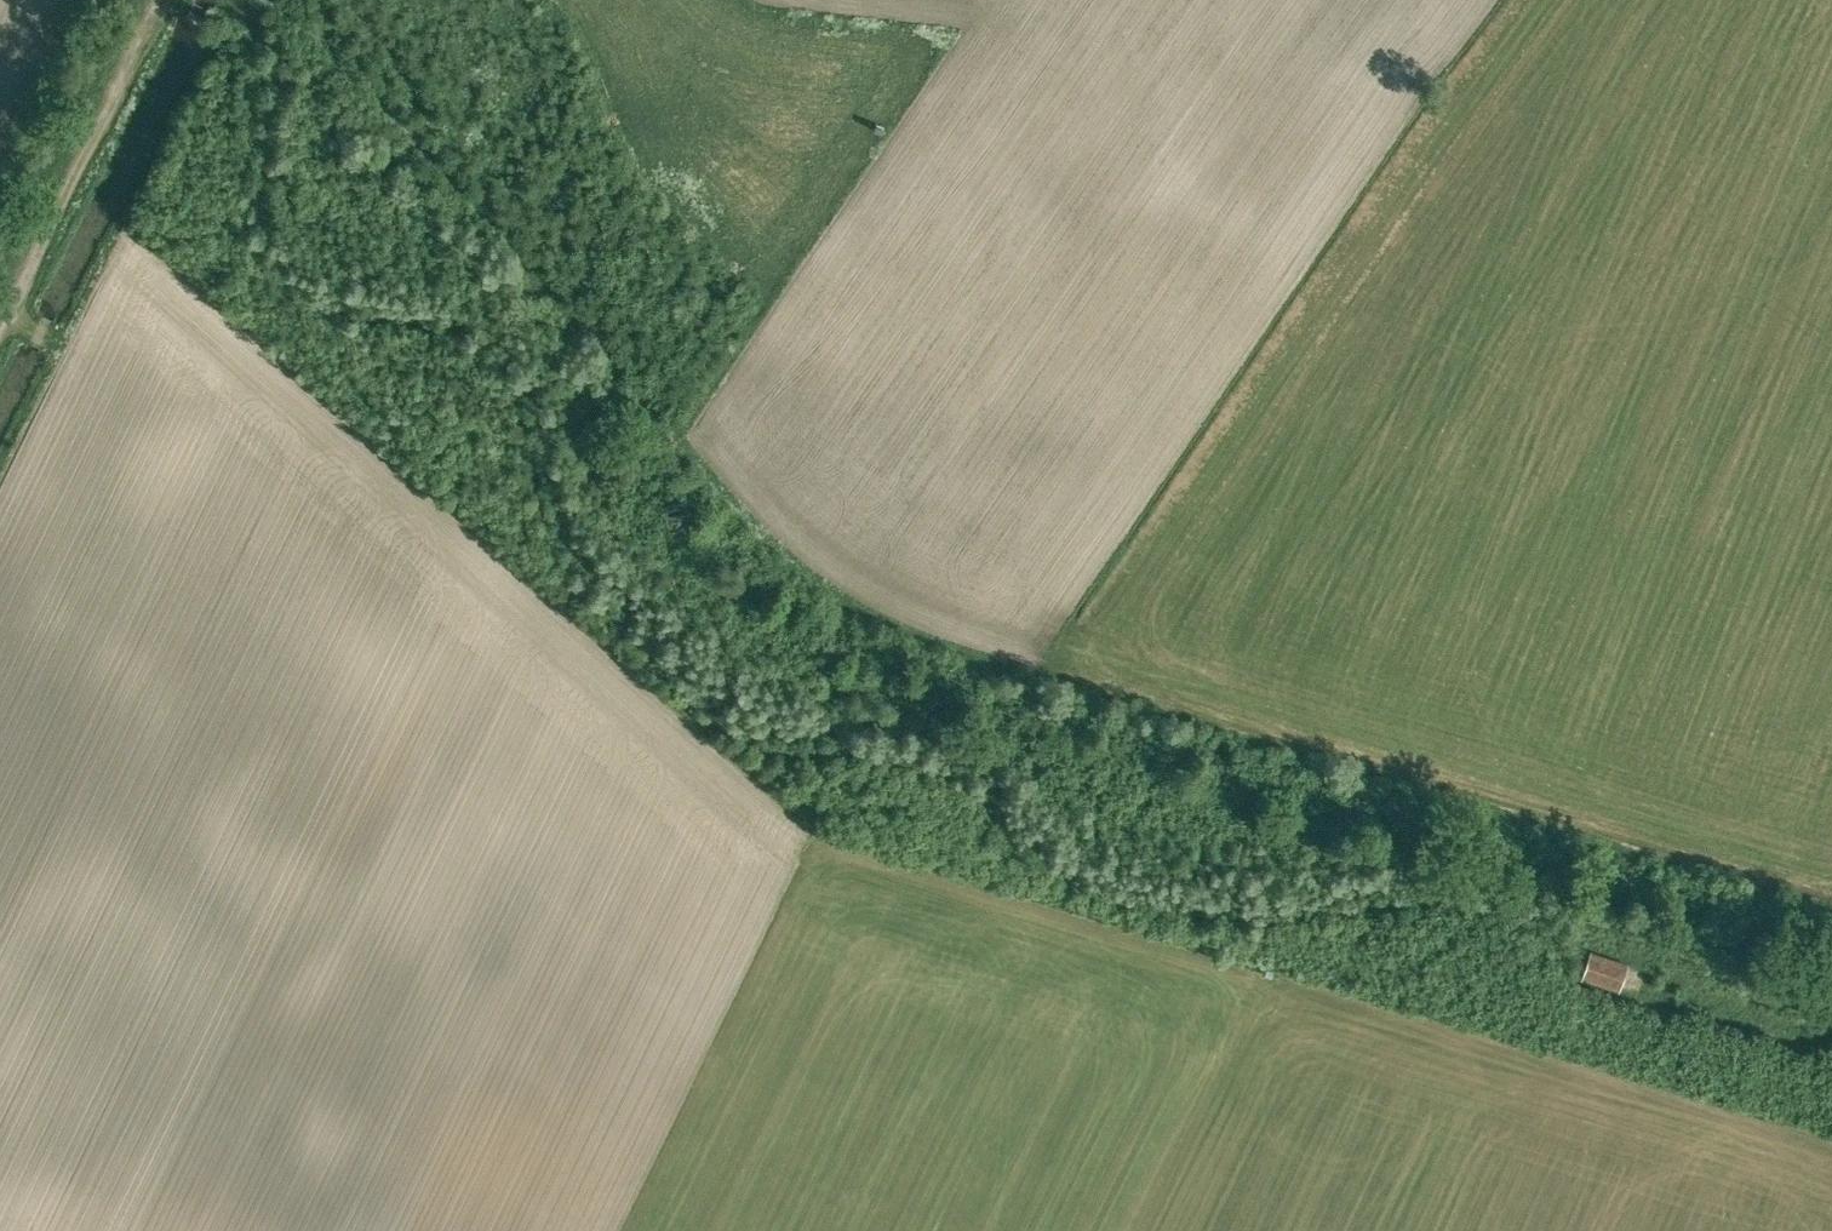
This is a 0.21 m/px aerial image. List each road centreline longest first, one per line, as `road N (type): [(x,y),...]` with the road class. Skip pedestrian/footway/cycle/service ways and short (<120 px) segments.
road 1 (track): [(159,0),(0,324)]

